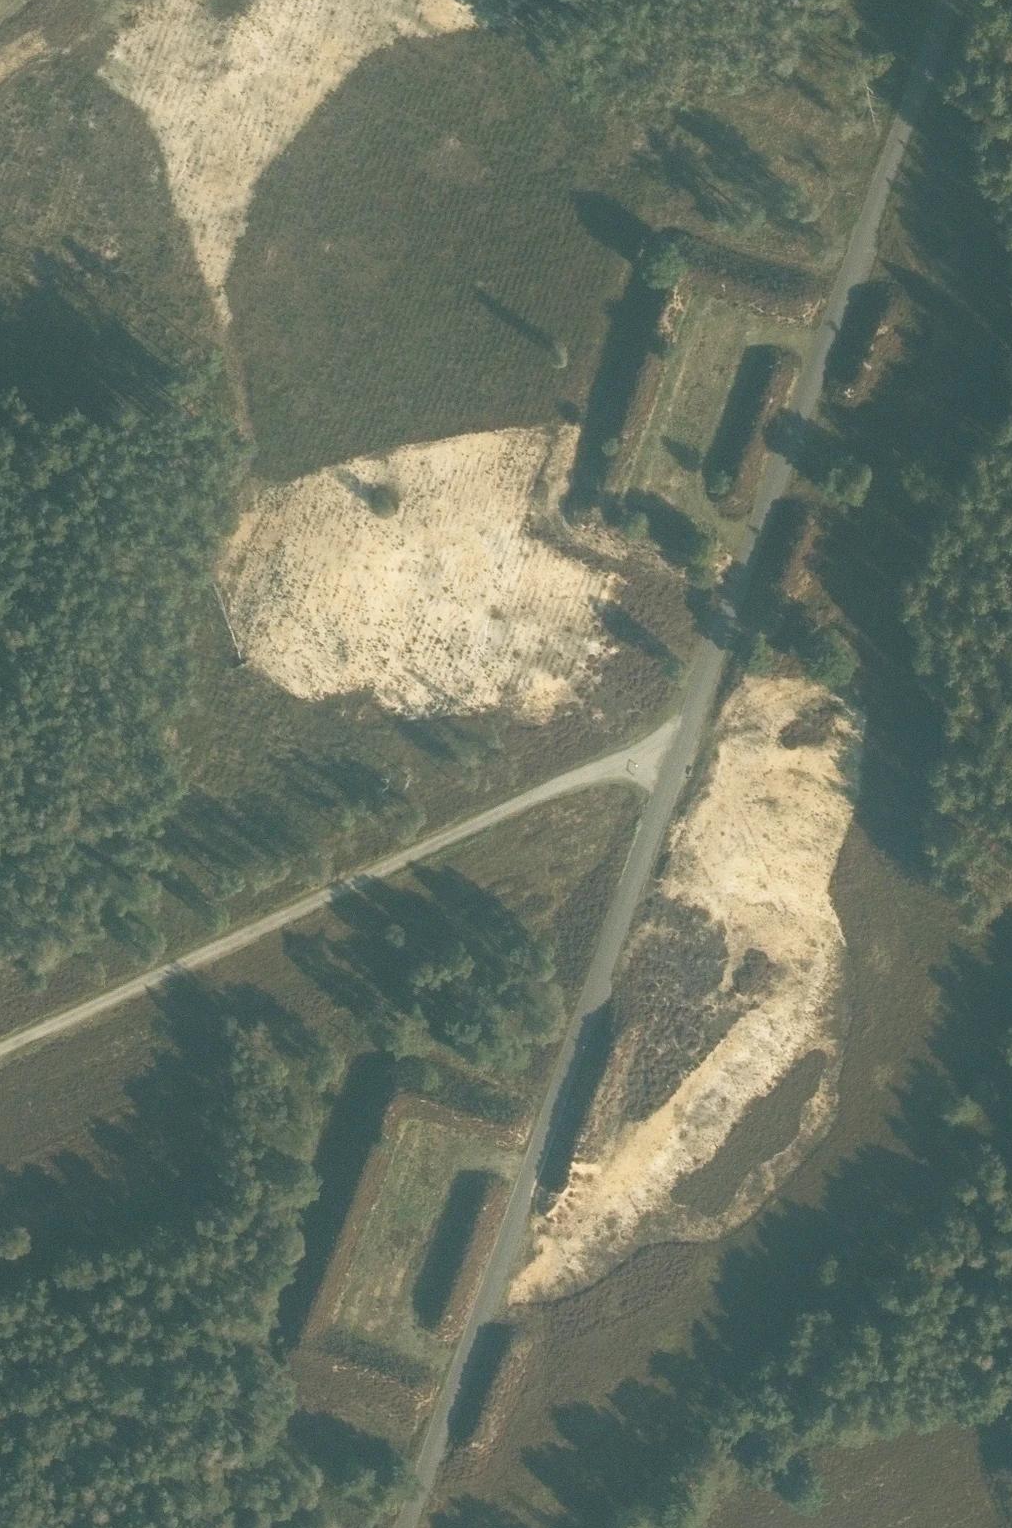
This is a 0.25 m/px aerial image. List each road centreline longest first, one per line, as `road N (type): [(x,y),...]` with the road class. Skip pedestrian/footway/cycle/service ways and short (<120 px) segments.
road 1 (track): [(956,0),(413,1527)]
road 2 (track): [(678,765),(577,787),(0,1056)]

